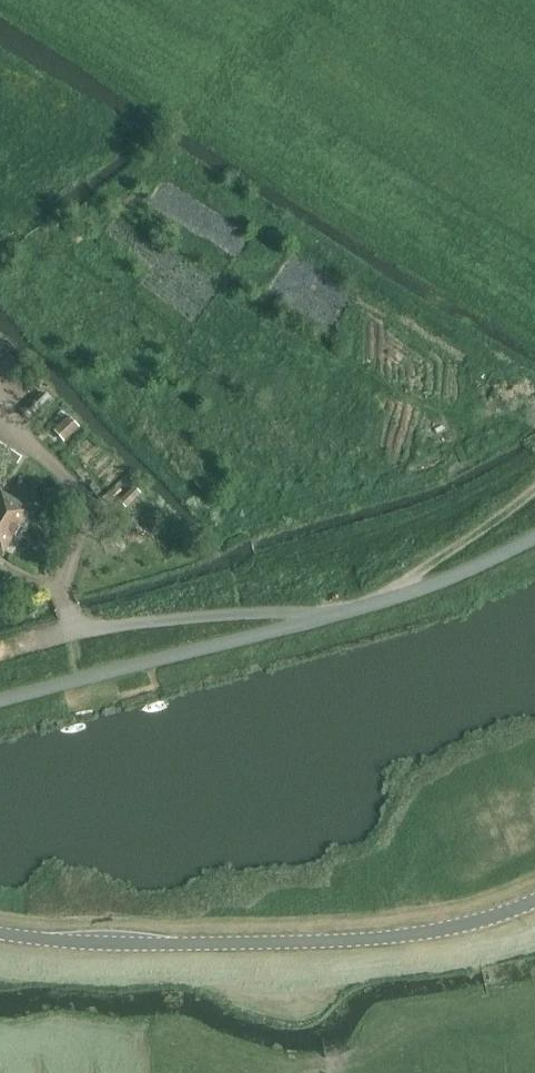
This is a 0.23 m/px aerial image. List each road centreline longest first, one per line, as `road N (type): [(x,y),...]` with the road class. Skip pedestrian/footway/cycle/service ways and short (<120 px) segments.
road 1 (unclassified): [(0,706),(355,615),(489,573),(534,543)]
road 2 (unclassified): [(0,935),(161,946),(418,936),(499,916),(534,898)]
road 3 (track): [(534,487),(382,600)]

